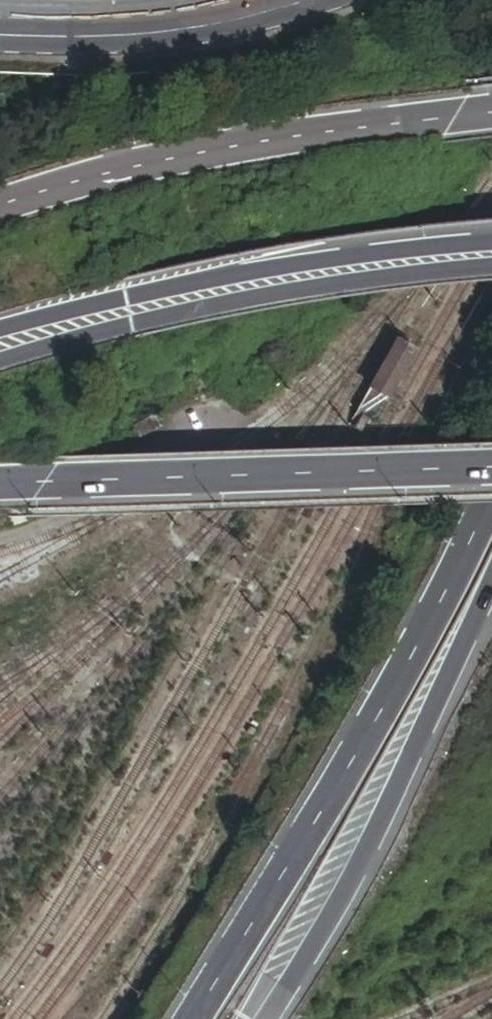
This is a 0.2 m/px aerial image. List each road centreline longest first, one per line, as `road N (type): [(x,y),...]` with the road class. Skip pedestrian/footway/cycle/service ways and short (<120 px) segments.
road 1 (trunk): [(491,496),(415,659),(199,1018)]
road 2 (trunk): [(491,107),(276,137),(0,207)]
road 3 (trunk): [(253,1018),(491,581)]
road 4 (trunk): [(0,481),(491,465)]
road 5 (primary): [(491,254),(270,279),(128,311)]
road 6 (secondary): [(0,34),(94,36),(202,24),(307,0)]
road 7 (primary): [(0,356),(128,311)]
road 8 (primary): [(128,311),(0,341)]

